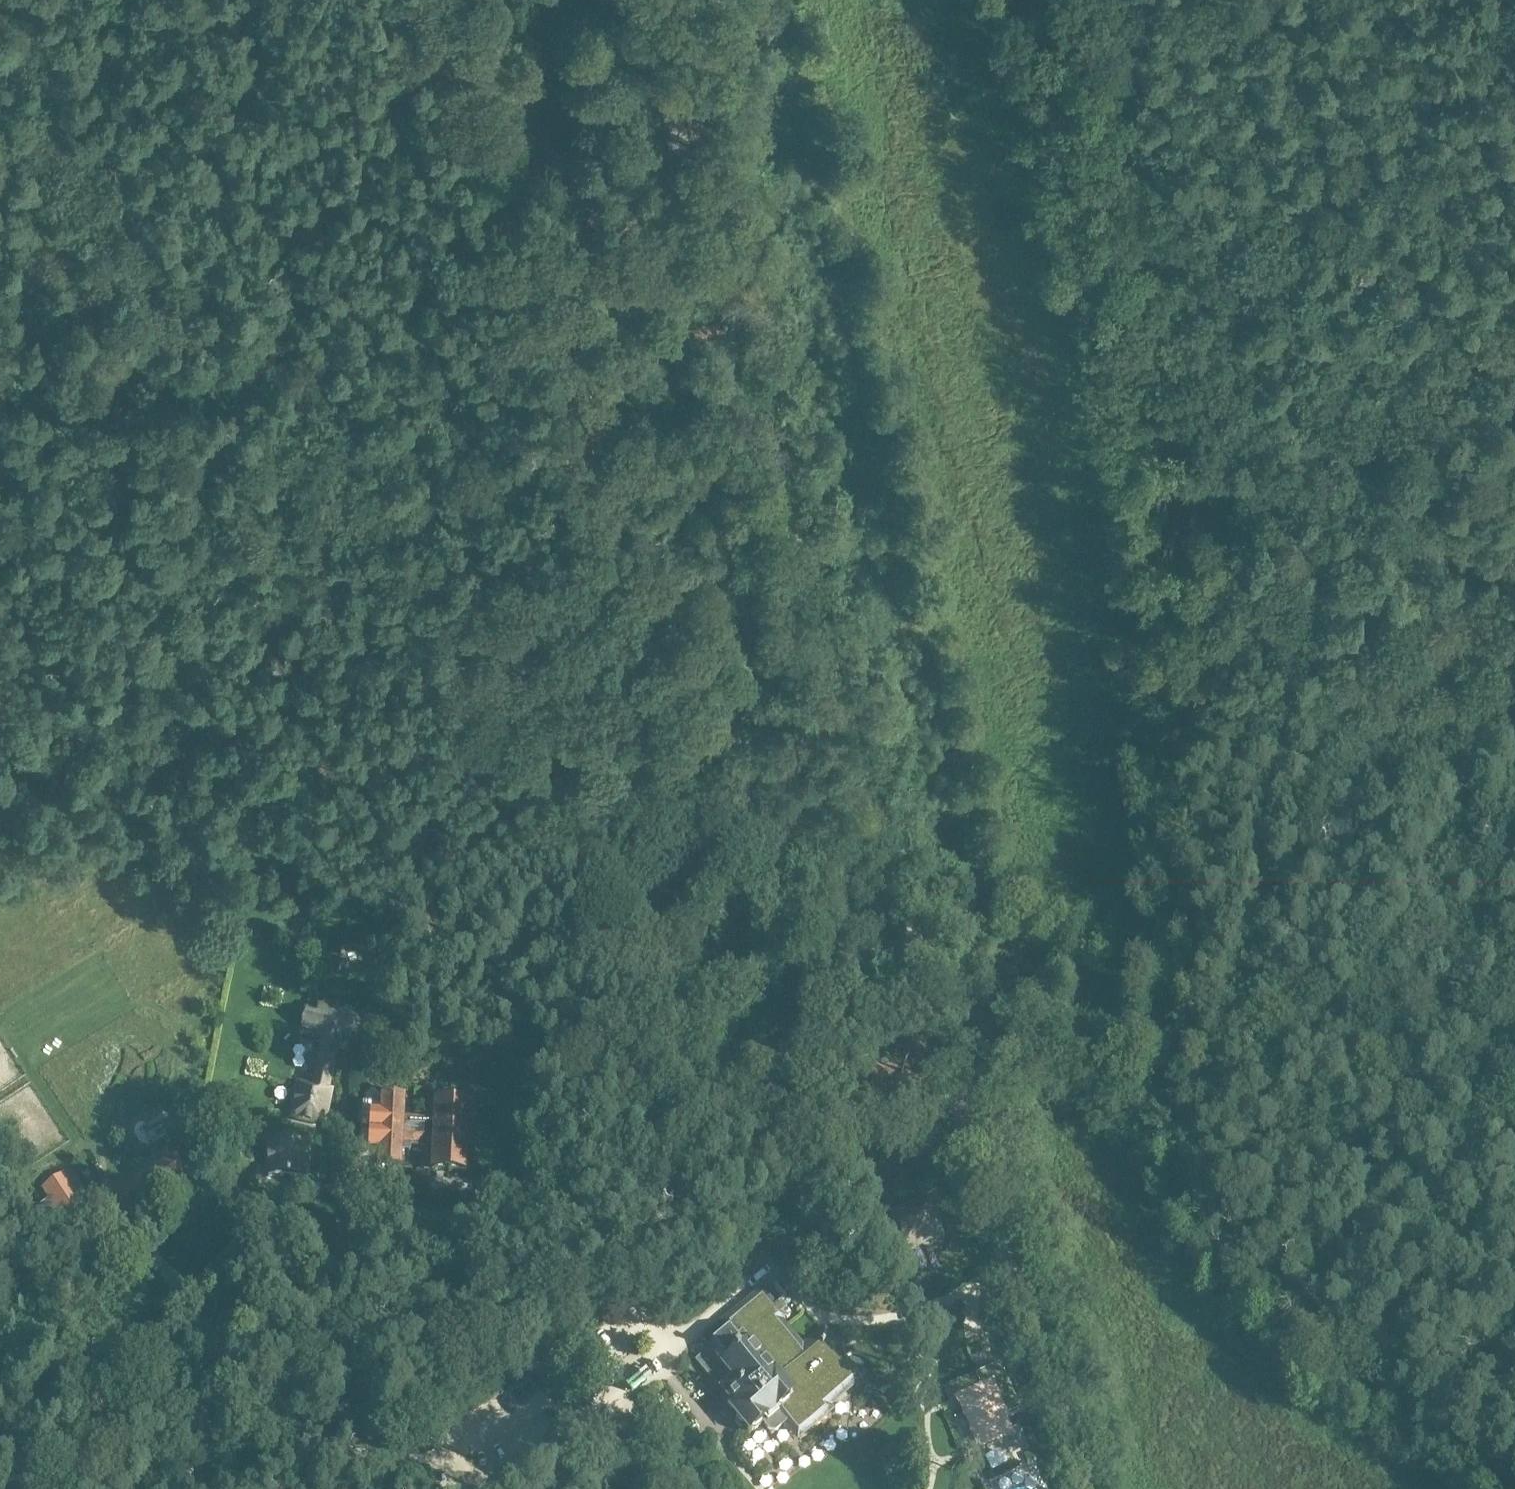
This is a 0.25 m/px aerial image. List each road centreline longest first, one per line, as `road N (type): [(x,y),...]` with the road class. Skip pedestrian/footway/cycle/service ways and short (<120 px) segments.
road 1 (track): [(641,0),(958,1091),(1088,1488)]
road 2 (track): [(1514,298),(1434,166),(1349,67),(1313,0)]

